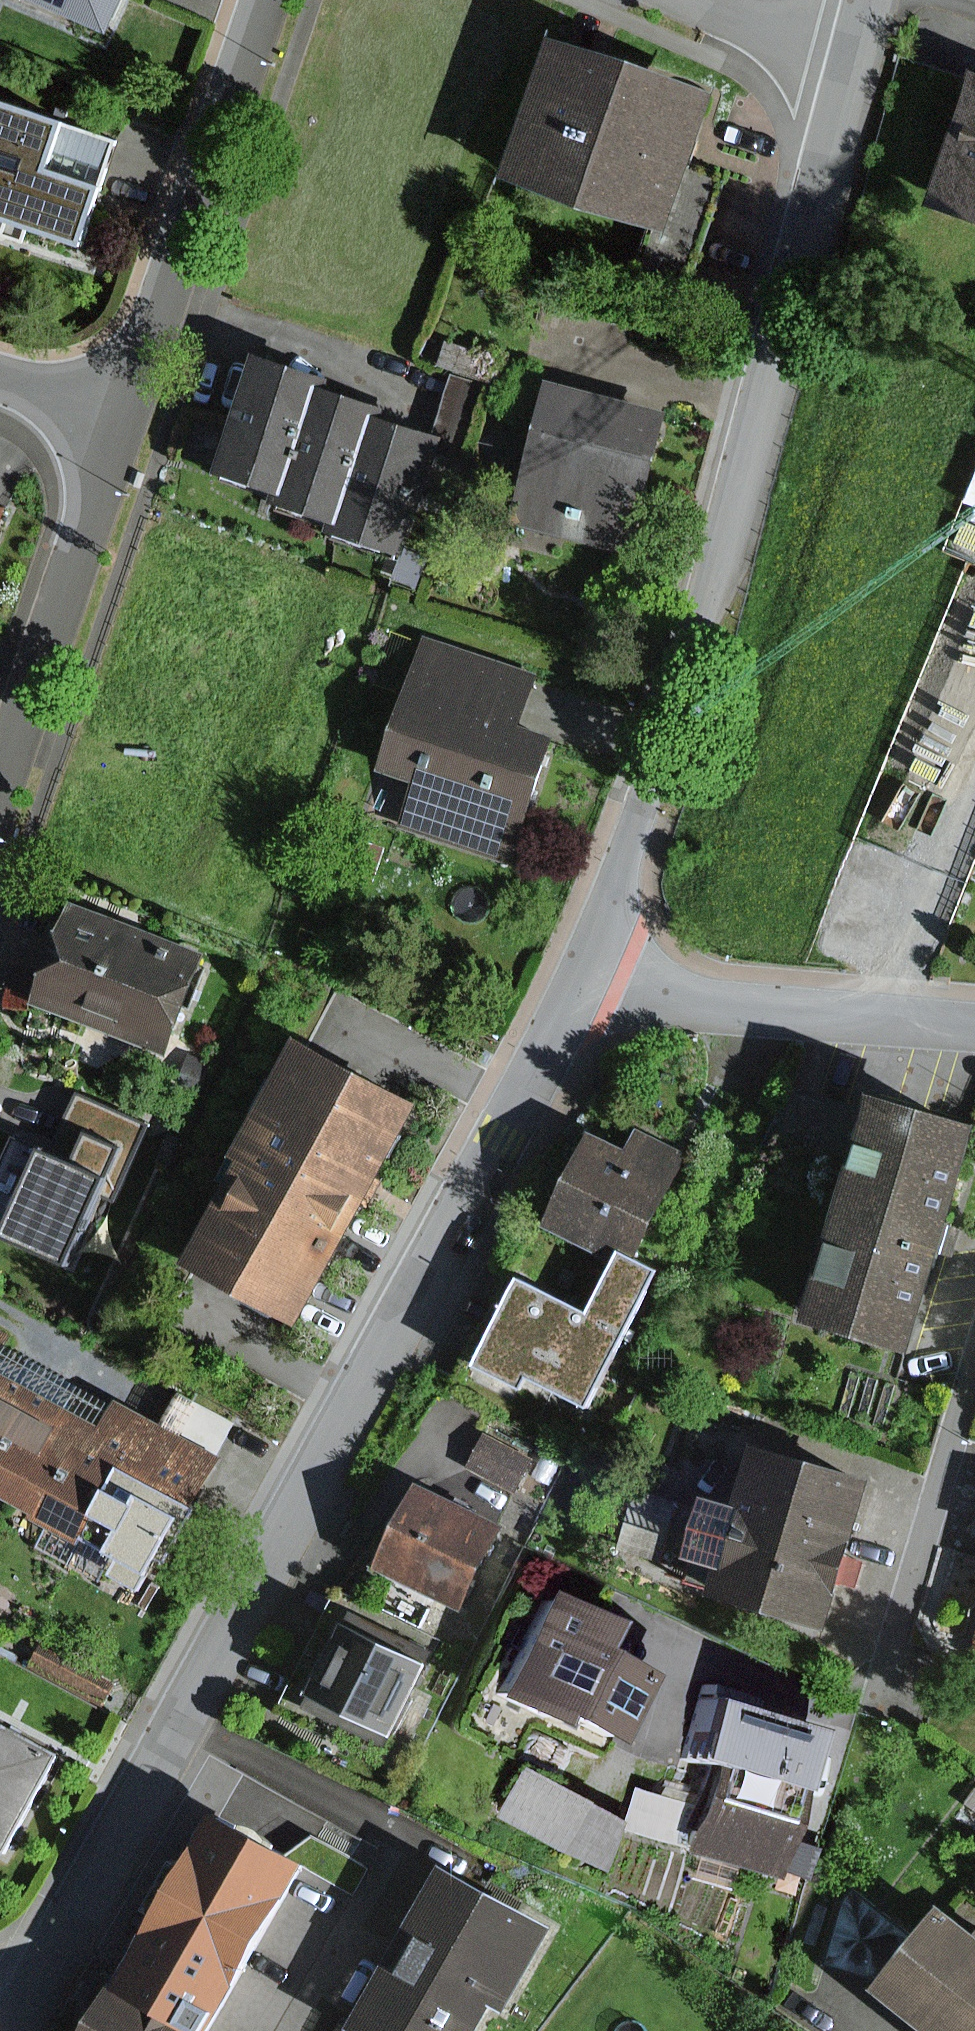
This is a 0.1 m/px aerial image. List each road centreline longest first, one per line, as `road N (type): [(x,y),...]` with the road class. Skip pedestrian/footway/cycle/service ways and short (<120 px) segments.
road 1 (residential): [(17,2030),(505,1135),(586,968)]
road 2 (residential): [(586,968),(674,704),(861,57)]
road 3 (residential): [(122,416),(274,0)]
road 4 (residential): [(974,1026),(724,1003),(586,968)]
road 5 (residential): [(0,788),(122,416)]
road 6 (residential): [(693,0),(861,57)]
road 7 (residential): [(122,416),(0,379)]

